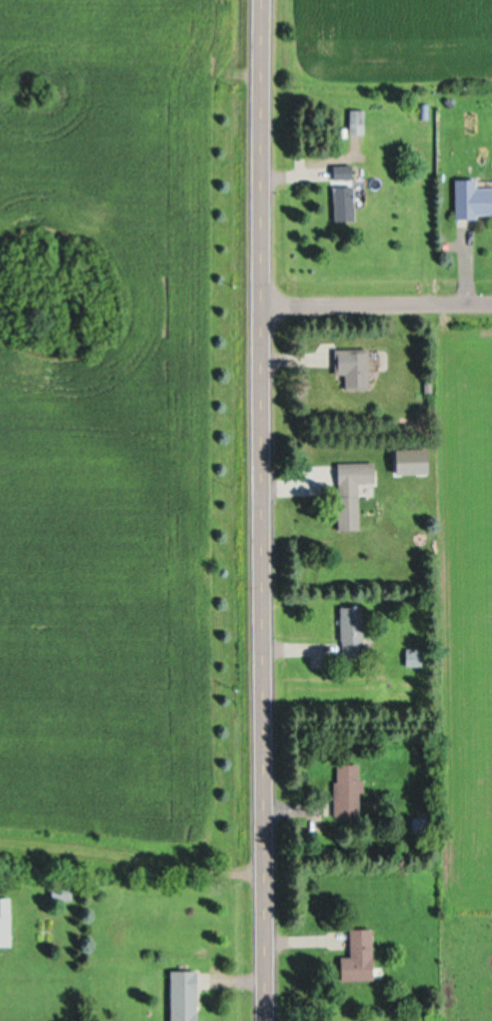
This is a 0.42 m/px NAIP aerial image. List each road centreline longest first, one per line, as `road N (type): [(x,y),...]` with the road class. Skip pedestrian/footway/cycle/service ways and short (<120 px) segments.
road 1 (secondary): [(264,1020),(260,0)]
road 2 (residential): [(491,304),(258,306)]

